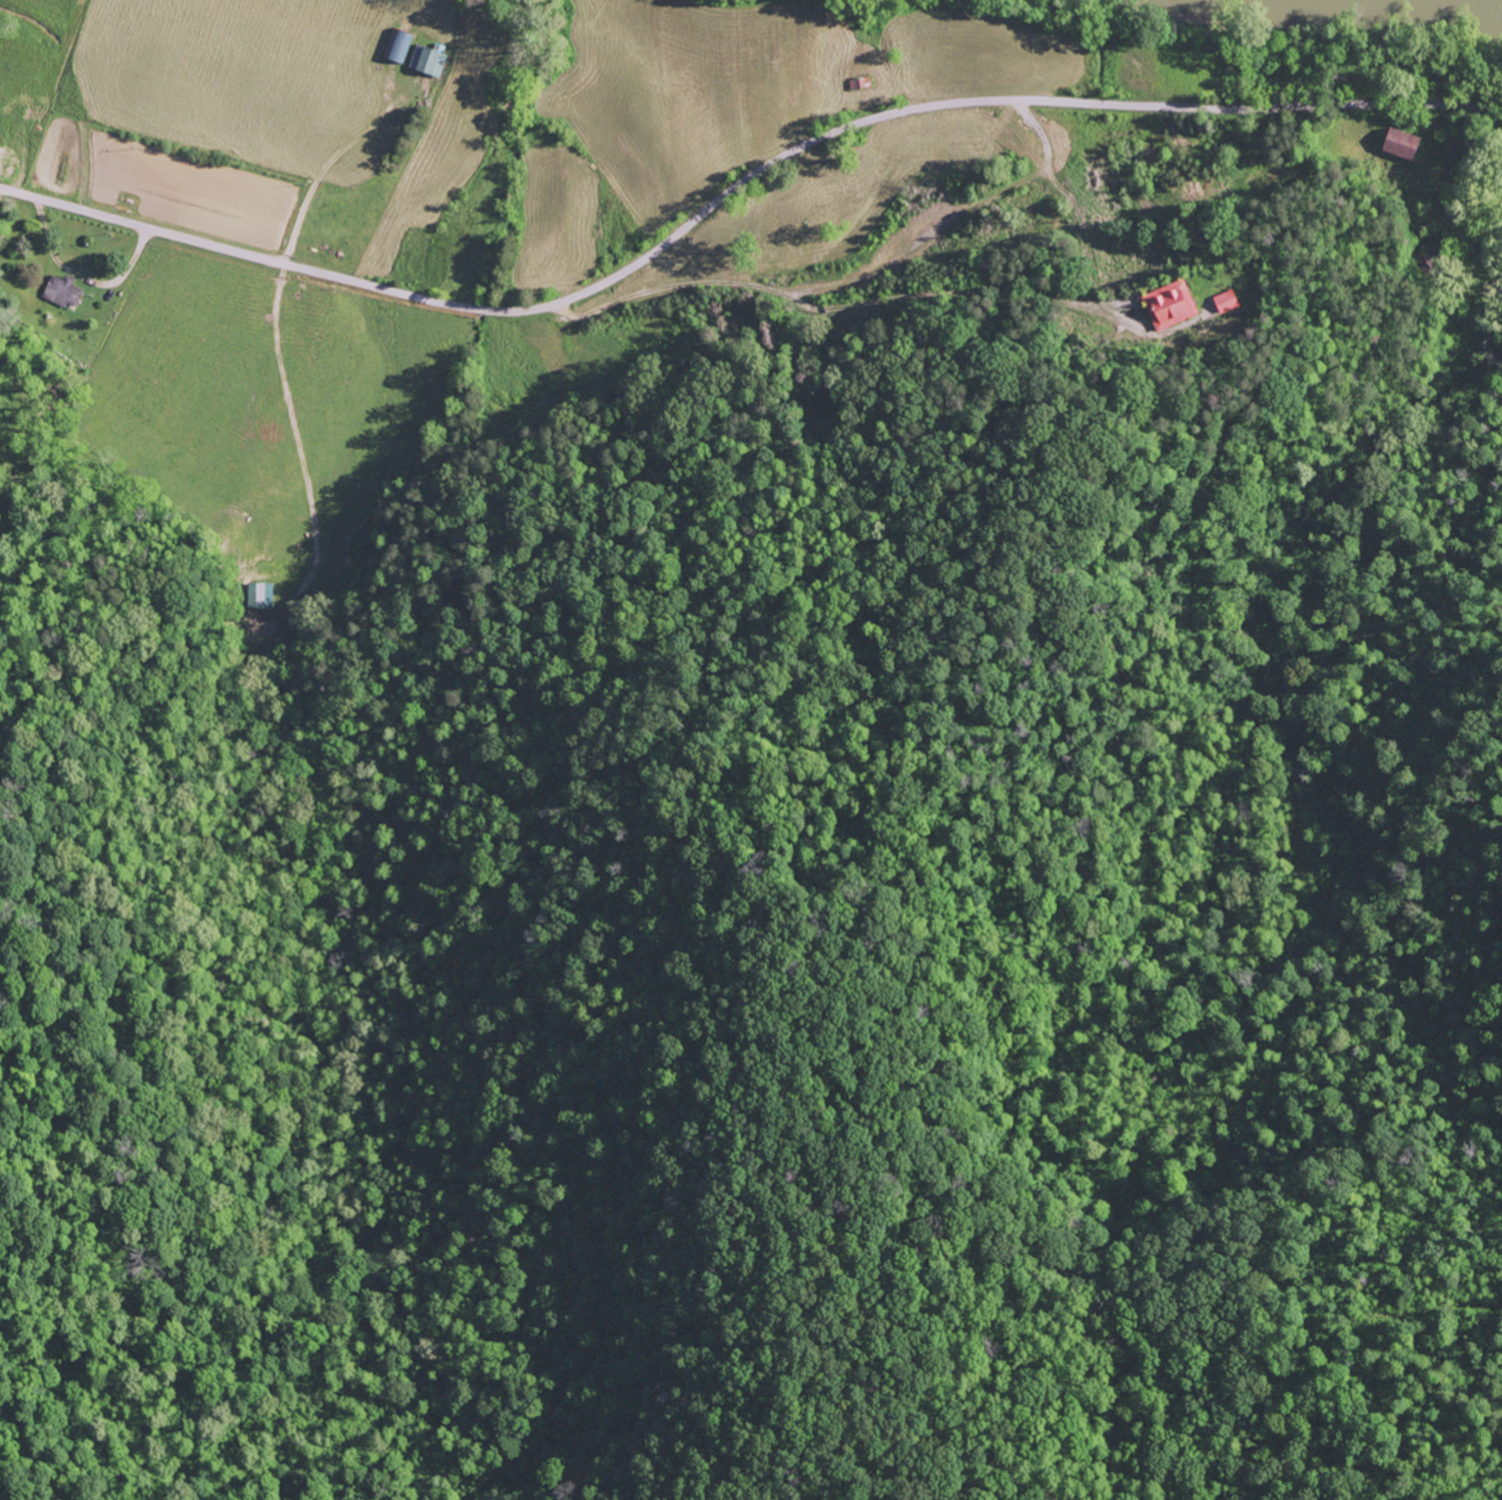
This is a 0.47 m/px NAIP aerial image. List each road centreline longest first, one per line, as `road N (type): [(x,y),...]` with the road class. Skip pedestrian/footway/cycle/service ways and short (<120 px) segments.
road 1 (residential): [(1209,106),(991,101),(839,129),(773,162),(640,262),(530,310),(456,305),(0,186)]
road 2 (residential): [(1501,111),(1209,106)]

